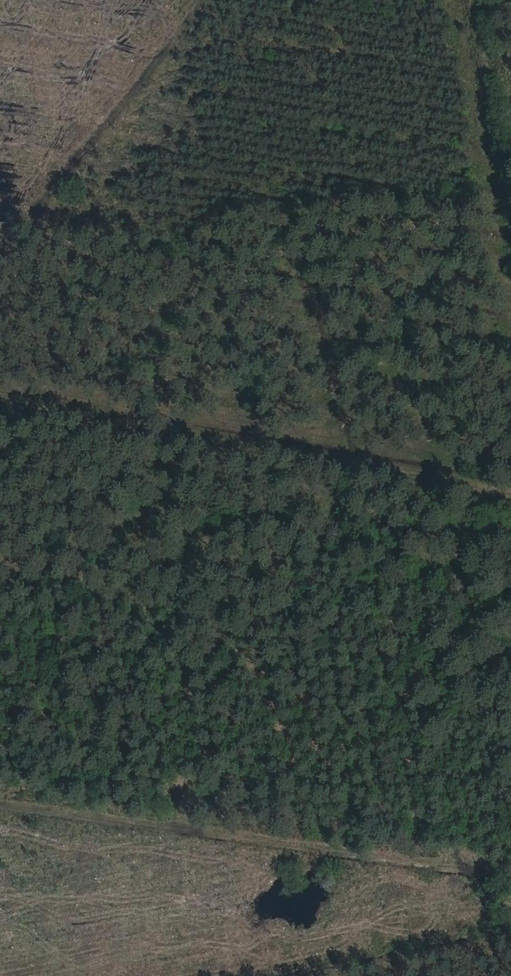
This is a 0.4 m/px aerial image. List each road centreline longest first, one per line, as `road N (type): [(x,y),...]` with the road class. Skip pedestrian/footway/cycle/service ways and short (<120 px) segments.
road 1 (track): [(510,165),(482,0)]

